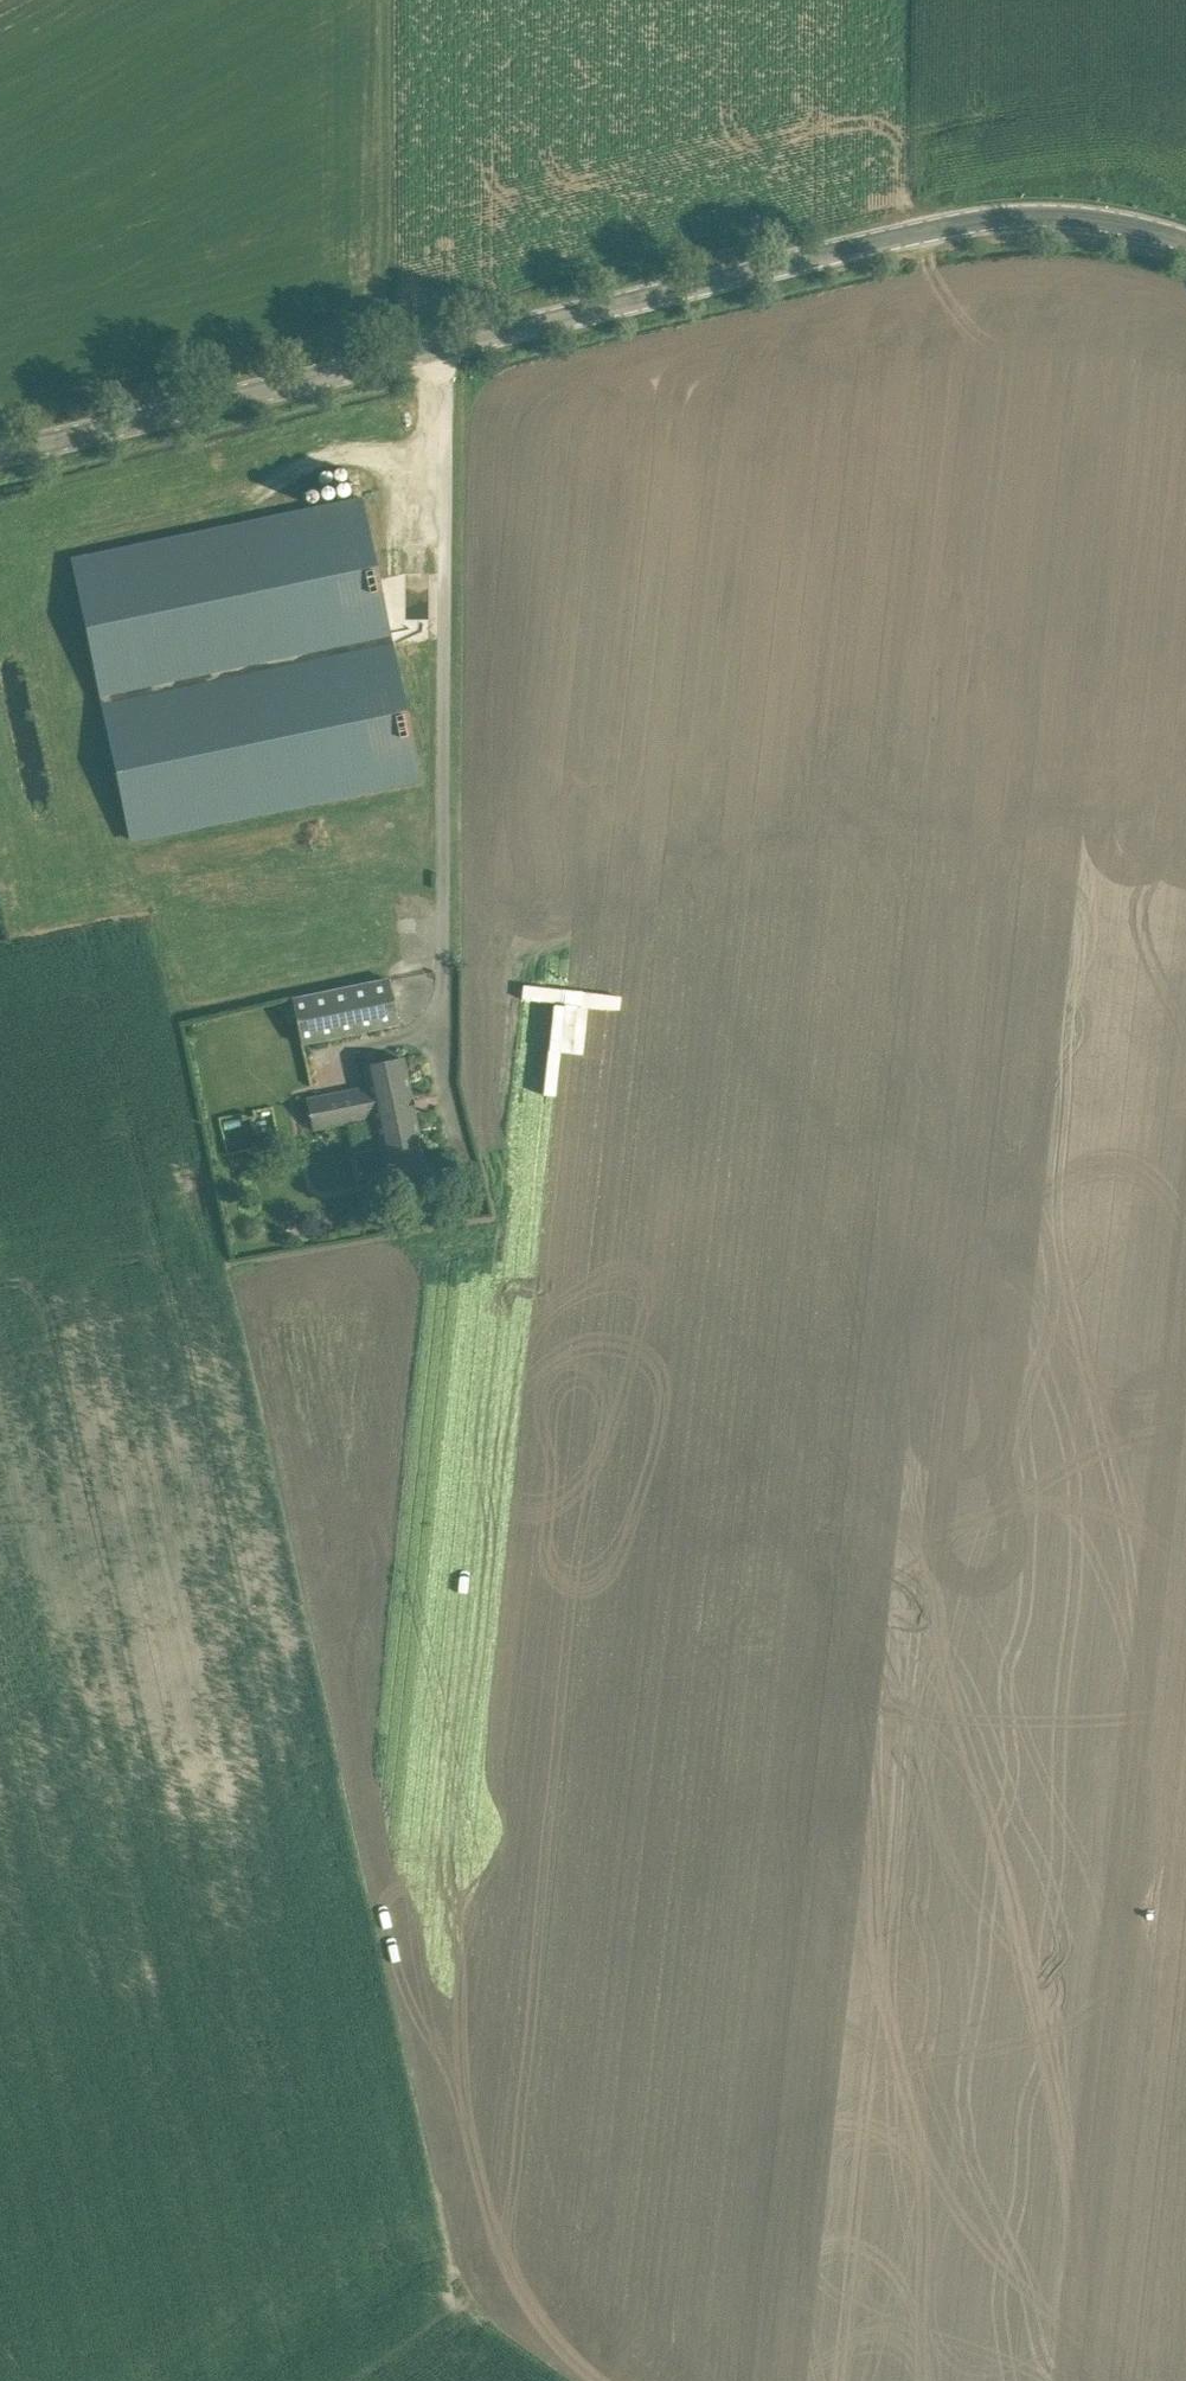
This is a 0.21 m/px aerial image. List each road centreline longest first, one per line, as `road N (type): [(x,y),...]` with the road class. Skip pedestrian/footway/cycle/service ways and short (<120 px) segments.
road 1 (tertiary): [(448,345),(1010,221),(1059,216),(1158,231),(1185,243)]
road 2 (unclassified): [(442,962),(448,345)]
road 3 (tertiary): [(0,459),(448,345)]

